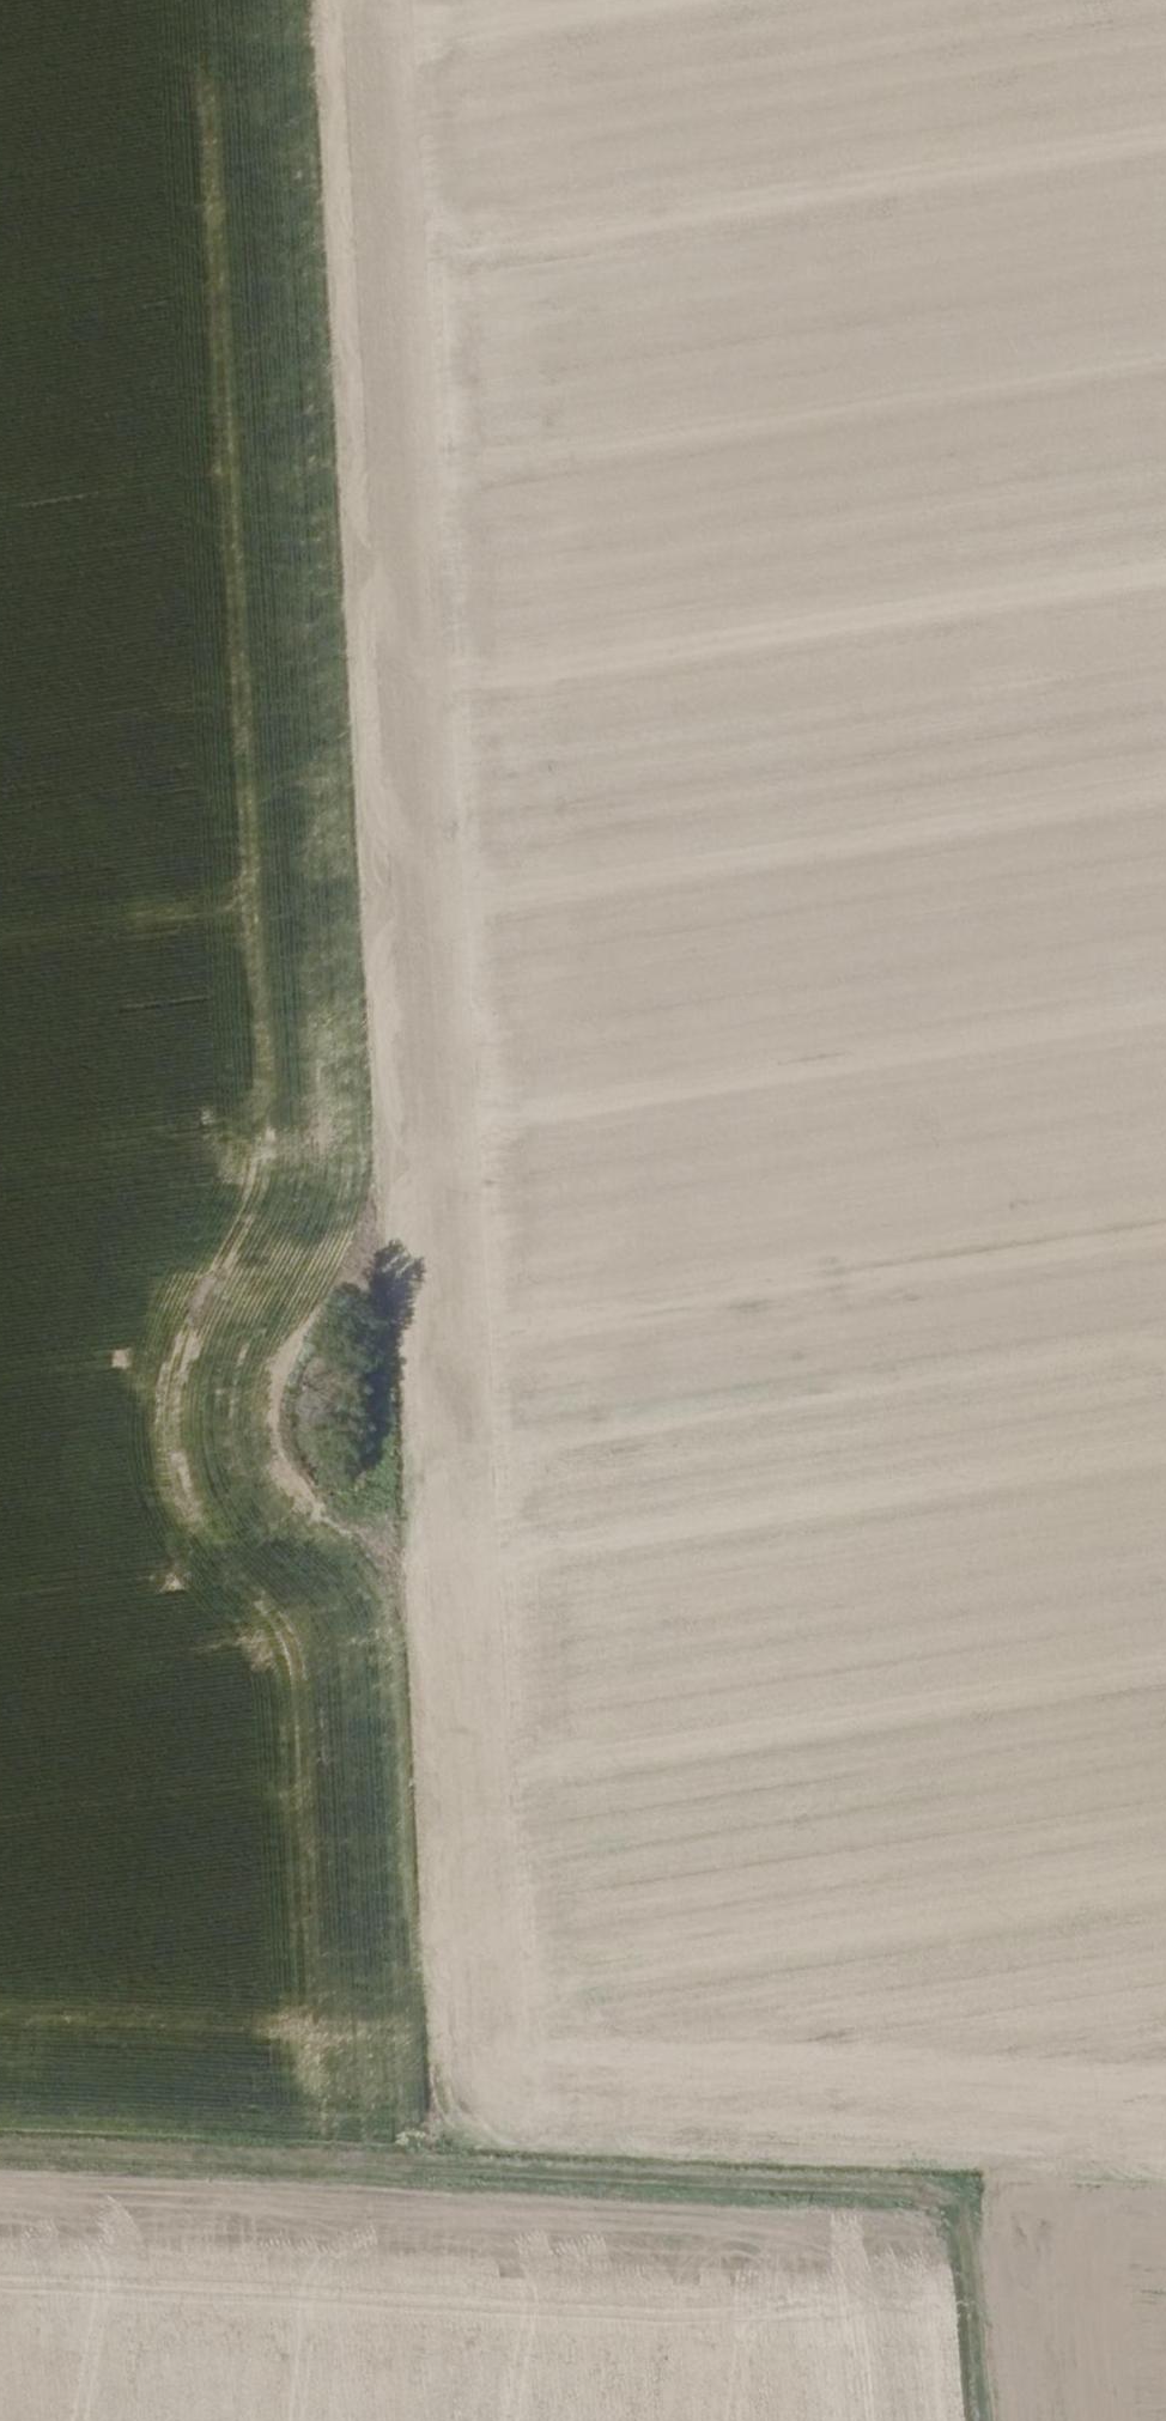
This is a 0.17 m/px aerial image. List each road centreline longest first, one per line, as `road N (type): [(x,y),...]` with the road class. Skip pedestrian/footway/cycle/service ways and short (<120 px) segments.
road 1 (track): [(983,2420),(959,2191),(0,2152)]

